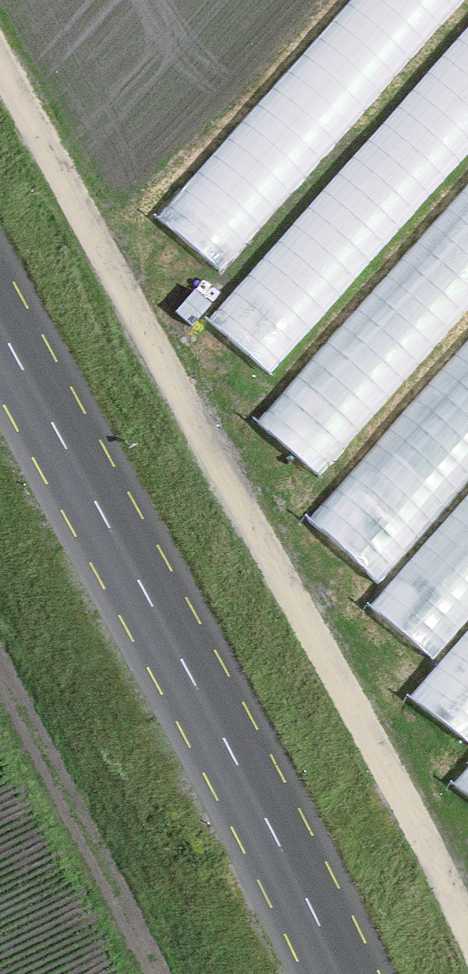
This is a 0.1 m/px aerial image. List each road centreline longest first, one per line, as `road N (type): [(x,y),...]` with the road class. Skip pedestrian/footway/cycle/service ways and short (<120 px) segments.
road 1 (track): [(467,931),(0,60)]
road 2 (primary): [(342,973),(0,327)]
road 3 (track): [(159,973),(0,672)]

